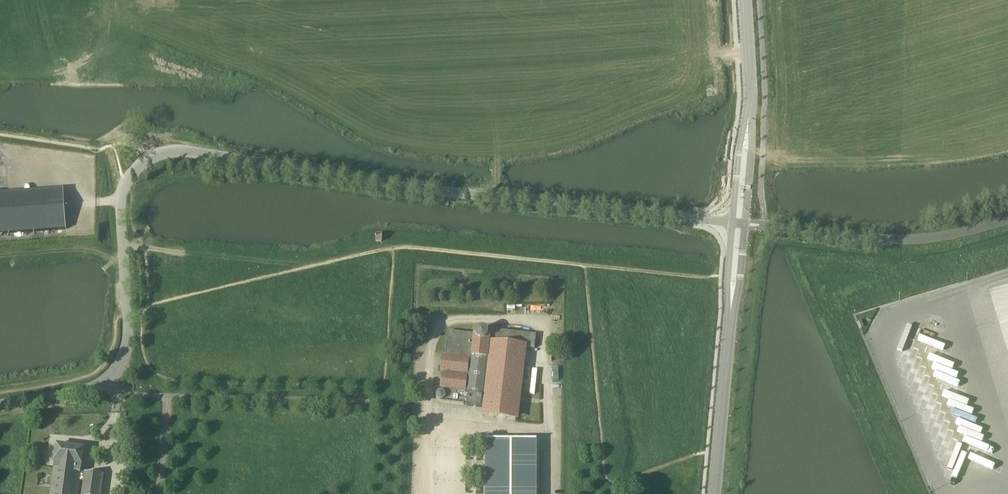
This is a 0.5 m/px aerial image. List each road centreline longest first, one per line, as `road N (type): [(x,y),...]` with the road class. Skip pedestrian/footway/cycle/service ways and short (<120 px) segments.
road 1 (unclassified): [(160,149),(430,190),(732,223)]
road 2 (unclassified): [(0,405),(88,388),(121,362),(129,331),(122,189)]
road 3 (unclassified): [(792,229),(904,240),(1007,219)]
road 4 (unclassified): [(728,319),(713,493)]
road 5 (unclassified): [(744,0),(747,137)]

